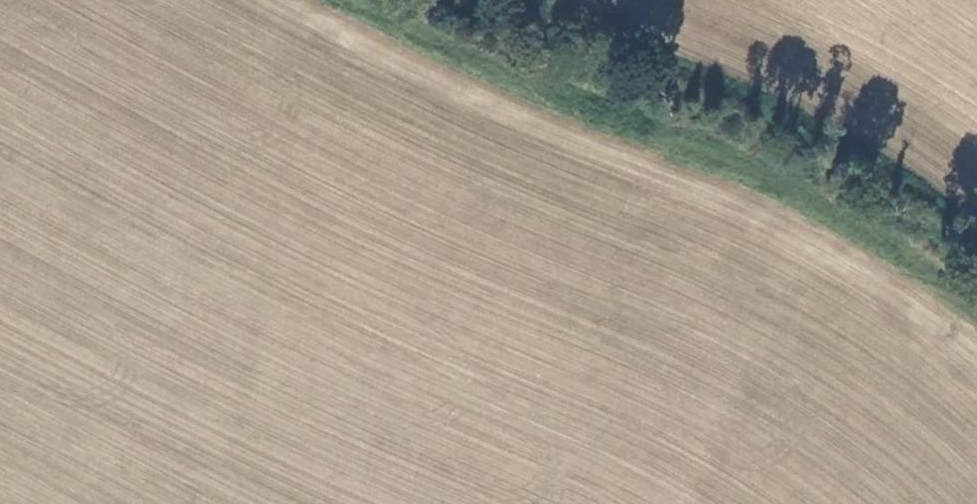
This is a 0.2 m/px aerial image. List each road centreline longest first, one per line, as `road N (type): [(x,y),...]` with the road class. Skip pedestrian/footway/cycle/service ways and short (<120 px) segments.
road 1 (track): [(349,0),(744,164),(976,291)]

